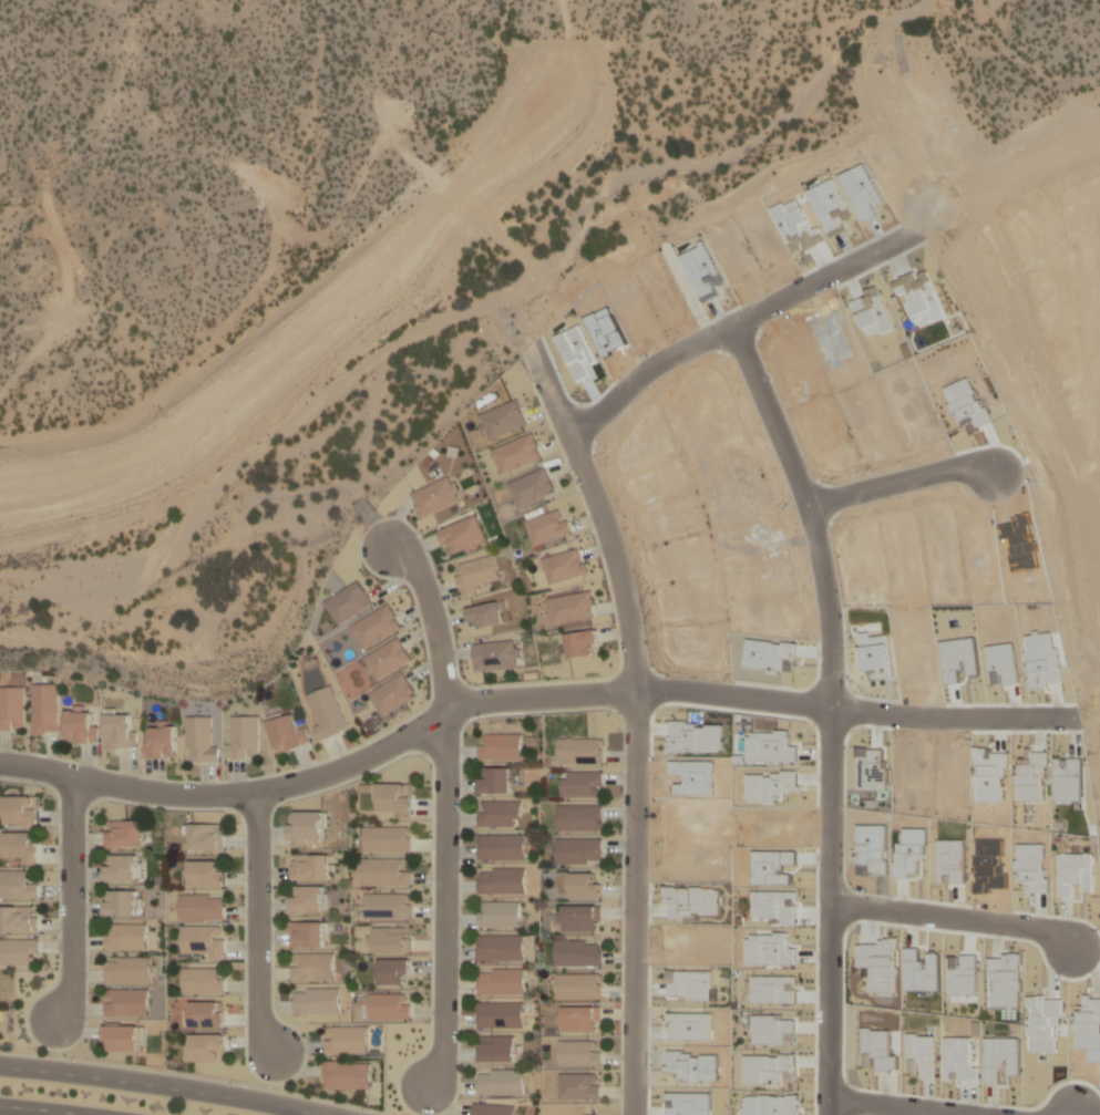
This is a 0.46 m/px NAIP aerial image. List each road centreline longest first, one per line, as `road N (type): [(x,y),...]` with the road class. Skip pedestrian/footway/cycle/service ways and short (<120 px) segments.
road 1 (residential): [(1075,720),(901,715),(617,692),(465,704),(363,758),(254,792),(173,794),(0,763)]
road 2 (residential): [(822,1114),(823,603),(801,499),(719,322)]
road 3 (residential): [(543,378),(609,535),(631,630),(634,1114)]
road 4 (residential): [(392,548),(426,591),(446,712),(444,1047),(428,1085)]
road 5 (residential): [(565,427),(657,350),(896,238),(925,206)]
road 6 (tertiary): [(319,1114),(0,1068)]
road 7 (residential): [(275,1053),(259,1018),(254,792)]
road 8 (residential): [(823,902),(1046,930),(1069,947)]
road 9 (residential): [(55,1019),(71,988),(74,776)]
road 10 (residential): [(801,499),(953,467),(994,473)]

